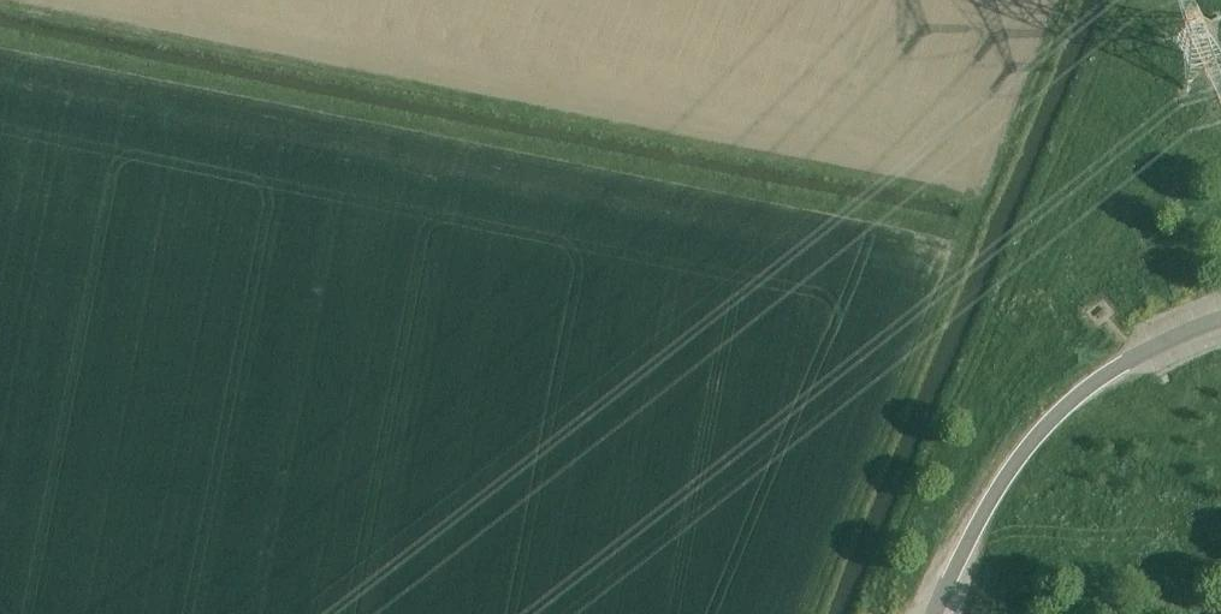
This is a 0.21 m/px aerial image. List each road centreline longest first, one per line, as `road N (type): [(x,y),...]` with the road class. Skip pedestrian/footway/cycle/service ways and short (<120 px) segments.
road 1 (track): [(986,203),(0,6)]
road 2 (track): [(0,42),(972,235)]
road 3 (track): [(813,613),(1070,0)]

